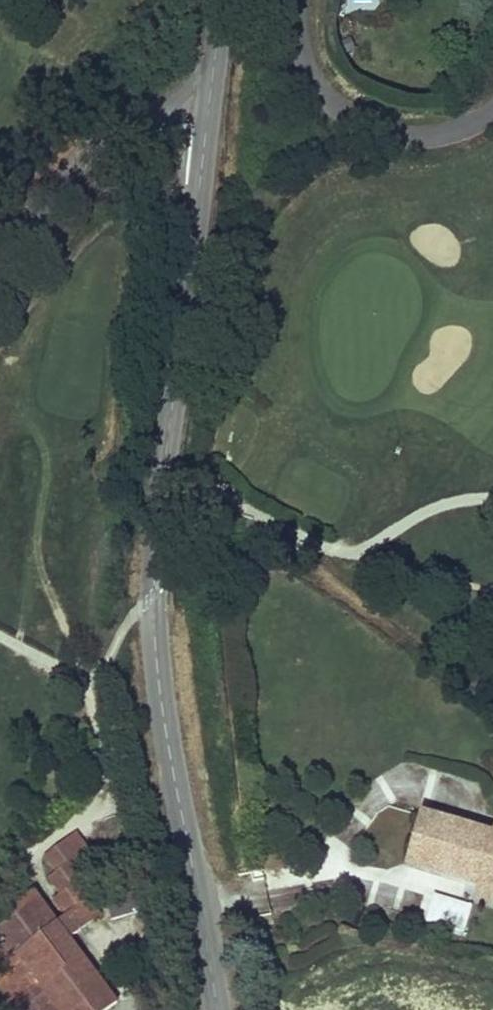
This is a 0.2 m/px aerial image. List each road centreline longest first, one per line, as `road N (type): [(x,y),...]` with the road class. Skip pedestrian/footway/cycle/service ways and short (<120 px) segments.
road 1 (tertiary): [(205,130),(155,521),(154,596),(162,708),(217,1009)]
road 2 (residential): [(294,0),(302,47),(317,72),(368,114),(440,123),(492,93)]
road 3 (residential): [(0,275),(108,147),(160,129),(205,130)]
road 4 (tertiary): [(221,0),(205,130)]

